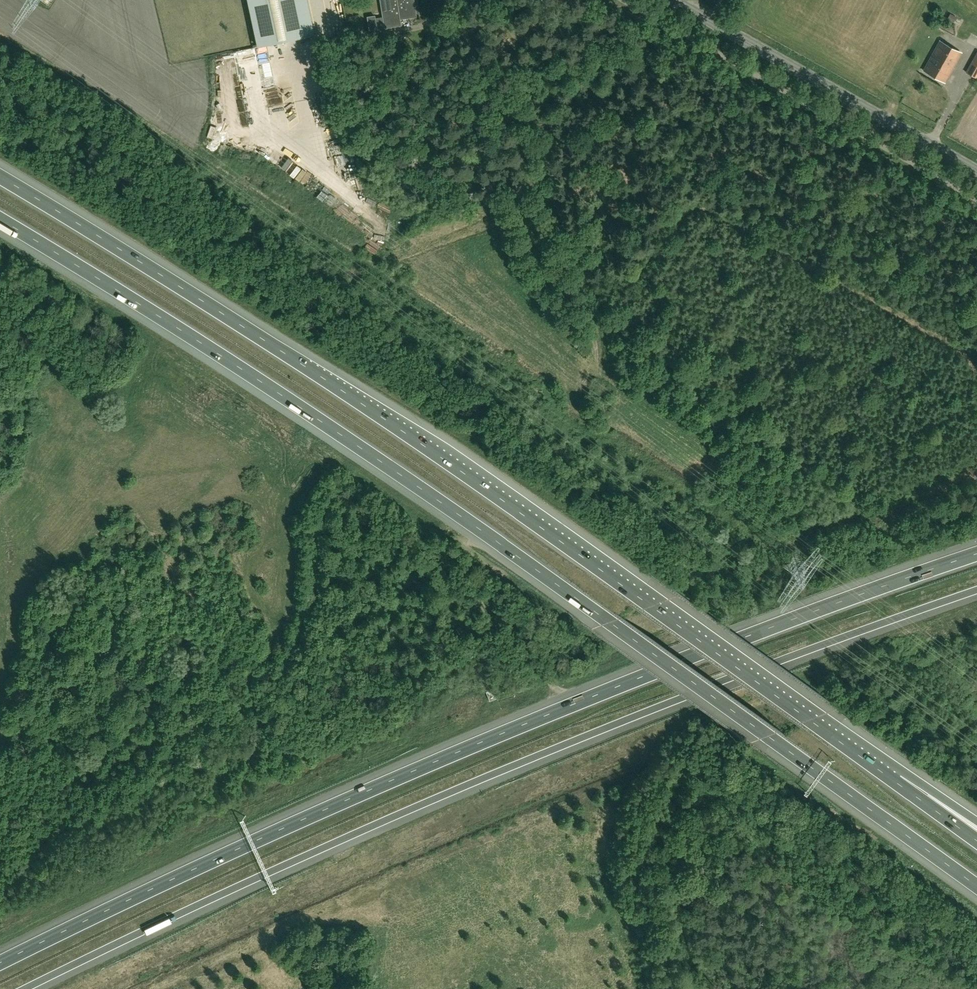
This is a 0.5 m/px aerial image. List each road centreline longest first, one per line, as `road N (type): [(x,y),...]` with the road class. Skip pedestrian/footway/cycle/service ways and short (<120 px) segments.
road 1 (motorway): [(0,220),(398,473),(976,887)]
road 2 (motorway): [(897,781),(358,401),(0,178)]
road 3 (motorway): [(976,553),(395,778),(0,963)]
road 4 (motorway): [(24,988),(479,780),(976,591)]
road 5 (track): [(584,290),(613,287),(683,212),(706,204),(821,280),(976,361)]
road 6 (secondary): [(976,171),(673,0)]
road 7 (track): [(601,381),(576,266),(479,63)]

